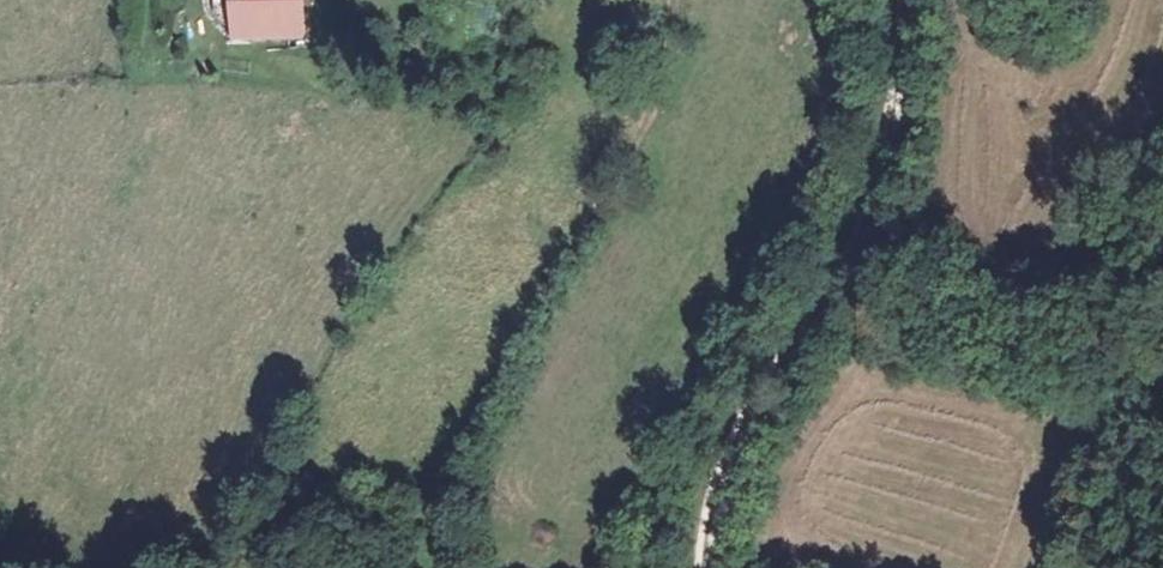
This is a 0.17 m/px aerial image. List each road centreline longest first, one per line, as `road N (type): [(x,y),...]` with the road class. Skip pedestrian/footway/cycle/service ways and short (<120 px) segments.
road 1 (track): [(905,0),(887,164),(815,307),(716,464),(693,567)]

